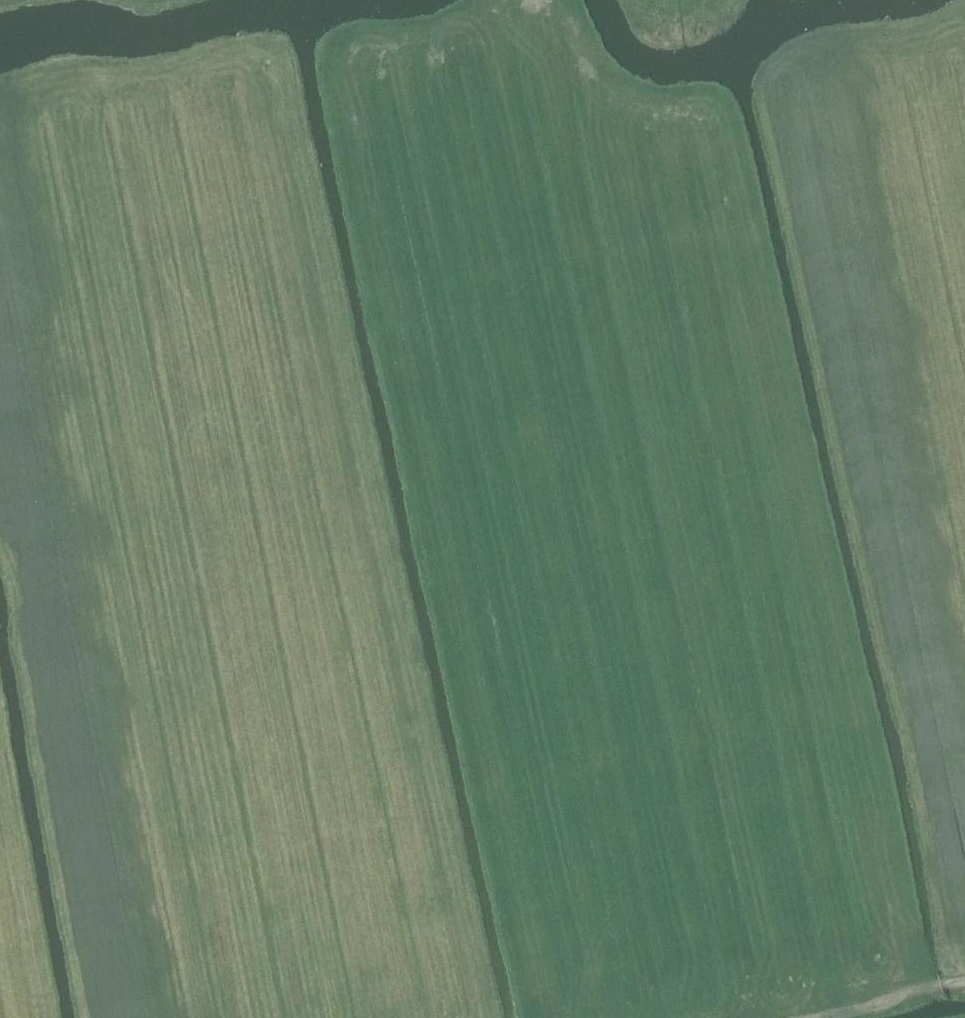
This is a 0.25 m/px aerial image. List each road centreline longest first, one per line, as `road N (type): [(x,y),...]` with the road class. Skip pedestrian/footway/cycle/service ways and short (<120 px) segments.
road 1 (track): [(964,987),(836,1017)]

